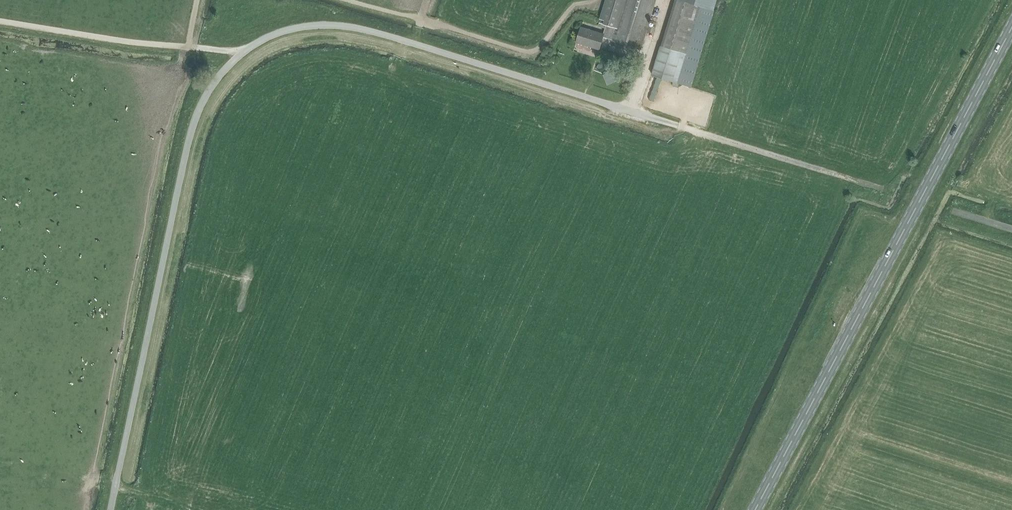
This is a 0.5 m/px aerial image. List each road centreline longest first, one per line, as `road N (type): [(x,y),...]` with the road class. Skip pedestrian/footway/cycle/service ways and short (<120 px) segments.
road 1 (unclassified): [(109,509),(192,129),(222,72),(251,46),(302,27),(351,27),(678,125)]
road 2 (primary): [(1011,27),(755,509)]
road 3 (track): [(239,55),(0,21)]
road 4 (track): [(344,0),(529,52)]
road 5 (track): [(678,125),(835,174)]

